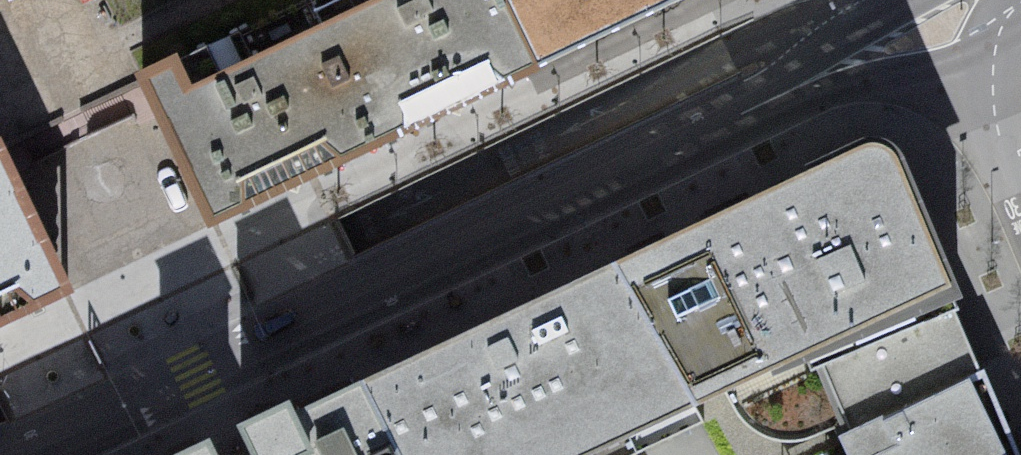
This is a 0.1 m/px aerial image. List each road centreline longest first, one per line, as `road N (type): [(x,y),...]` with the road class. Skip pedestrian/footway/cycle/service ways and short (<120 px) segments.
road 1 (secondary): [(24,454),(817,79)]
road 2 (secondary): [(817,79),(985,47)]
road 3 (residential): [(985,47),(985,105),(1020,199)]
road 4 (secondary): [(920,0),(868,31),(817,79)]

